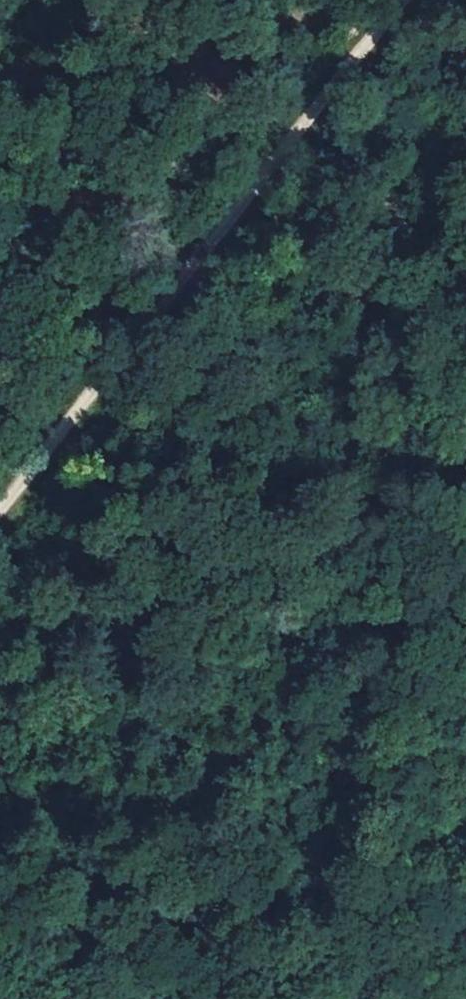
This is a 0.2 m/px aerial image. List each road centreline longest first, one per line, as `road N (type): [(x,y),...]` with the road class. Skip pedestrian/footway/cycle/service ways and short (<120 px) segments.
road 1 (track): [(391,0),(194,248),(69,437),(0,517)]

